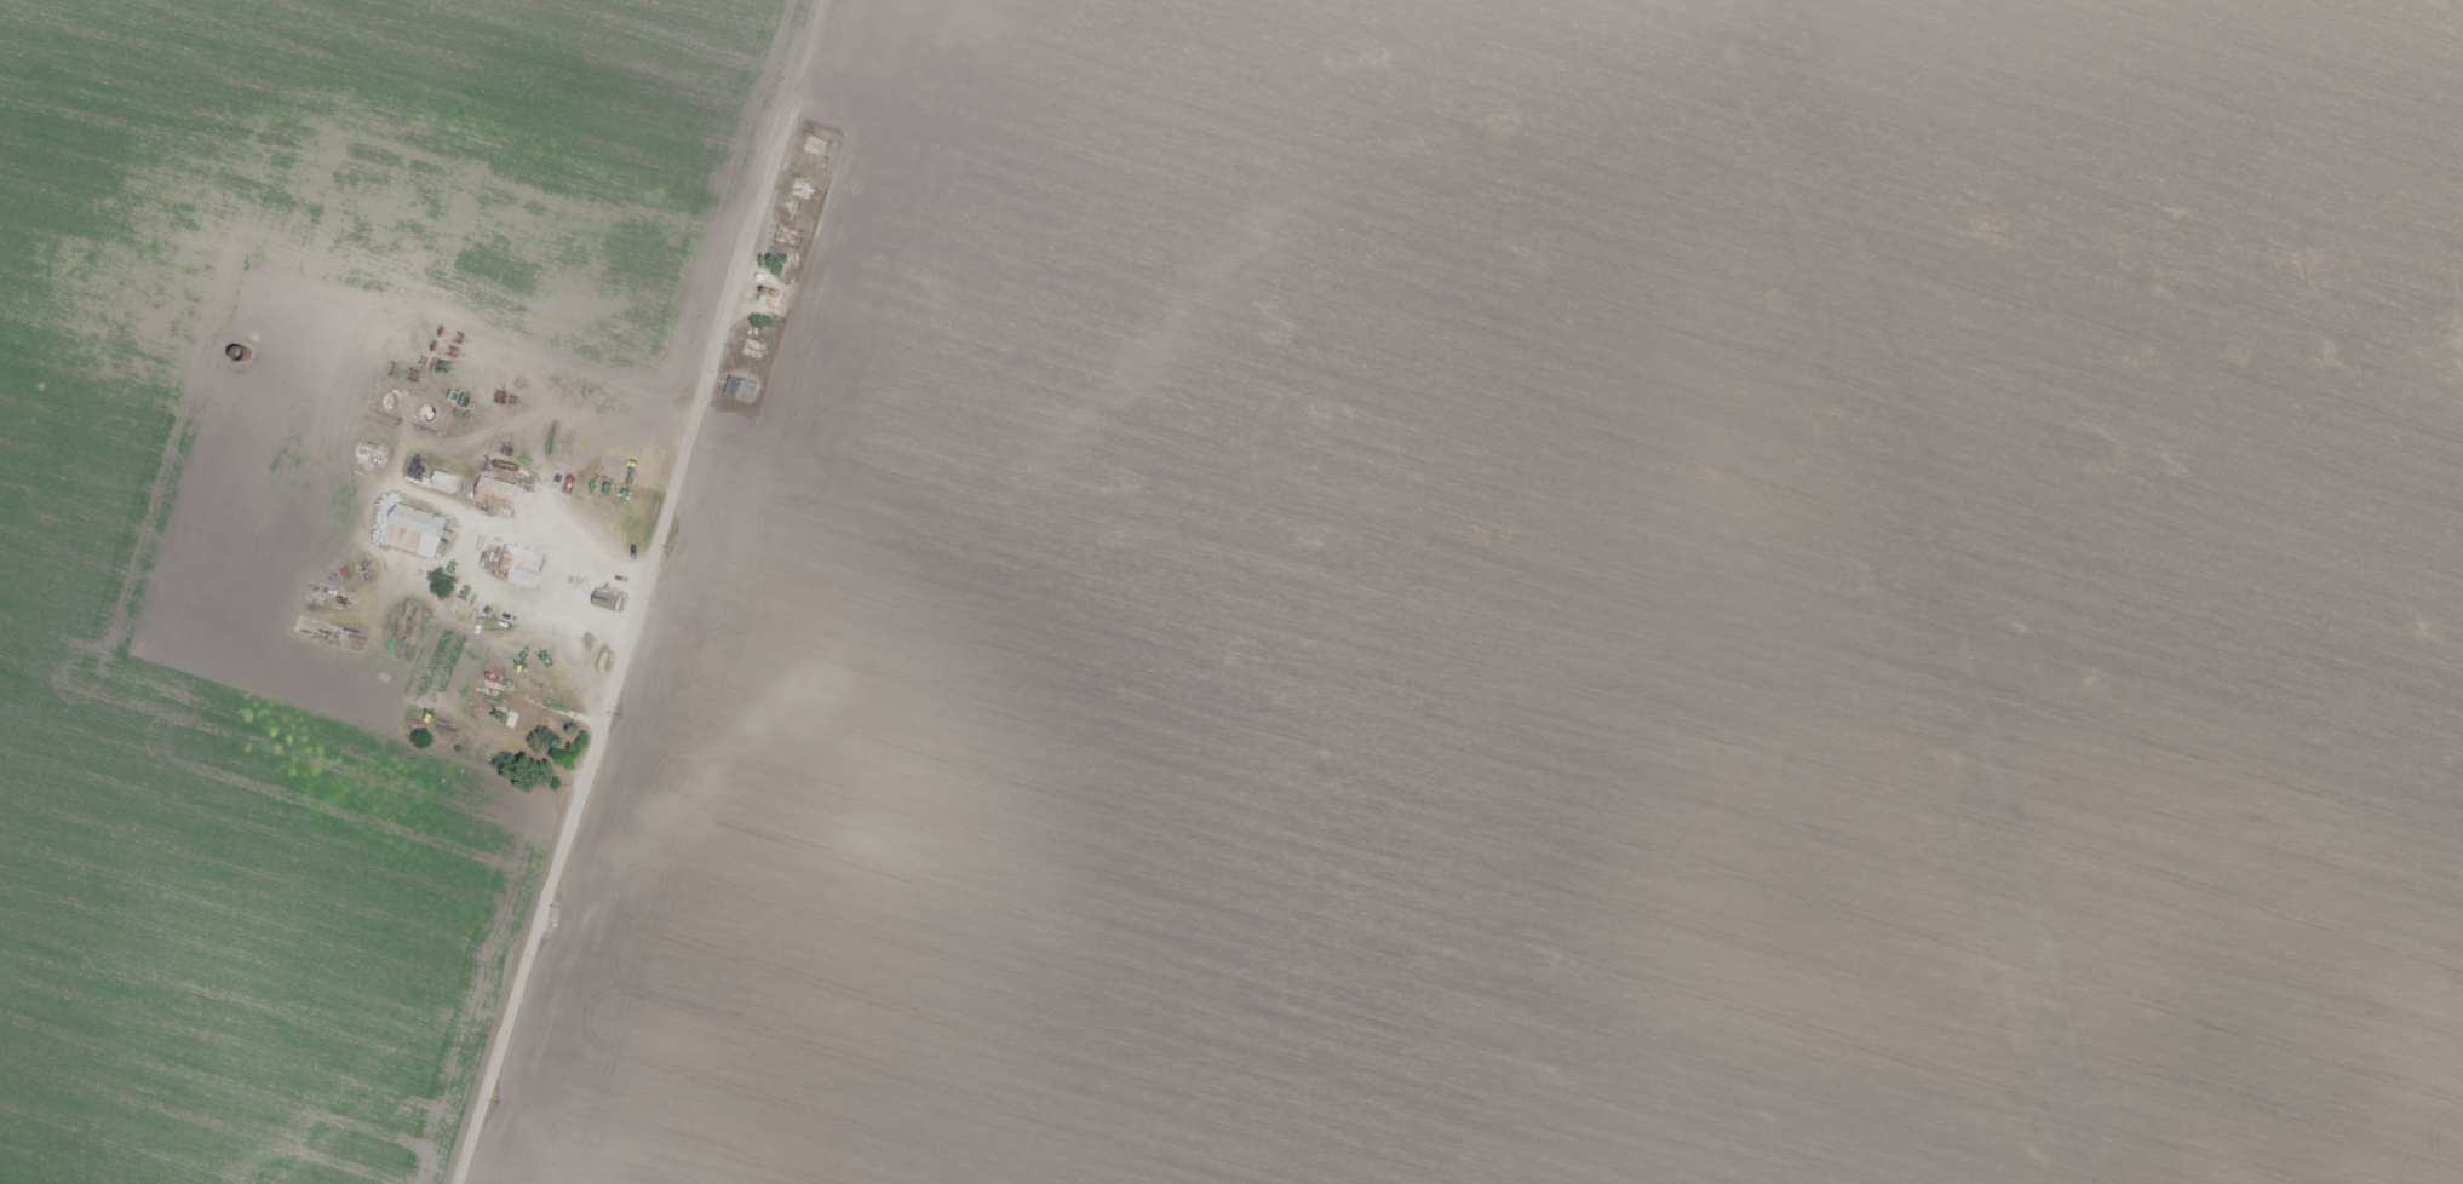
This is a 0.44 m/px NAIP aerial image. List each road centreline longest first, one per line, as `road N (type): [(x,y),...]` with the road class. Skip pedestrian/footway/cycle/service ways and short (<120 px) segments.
road 1 (residential): [(490,1183),(847,0)]

